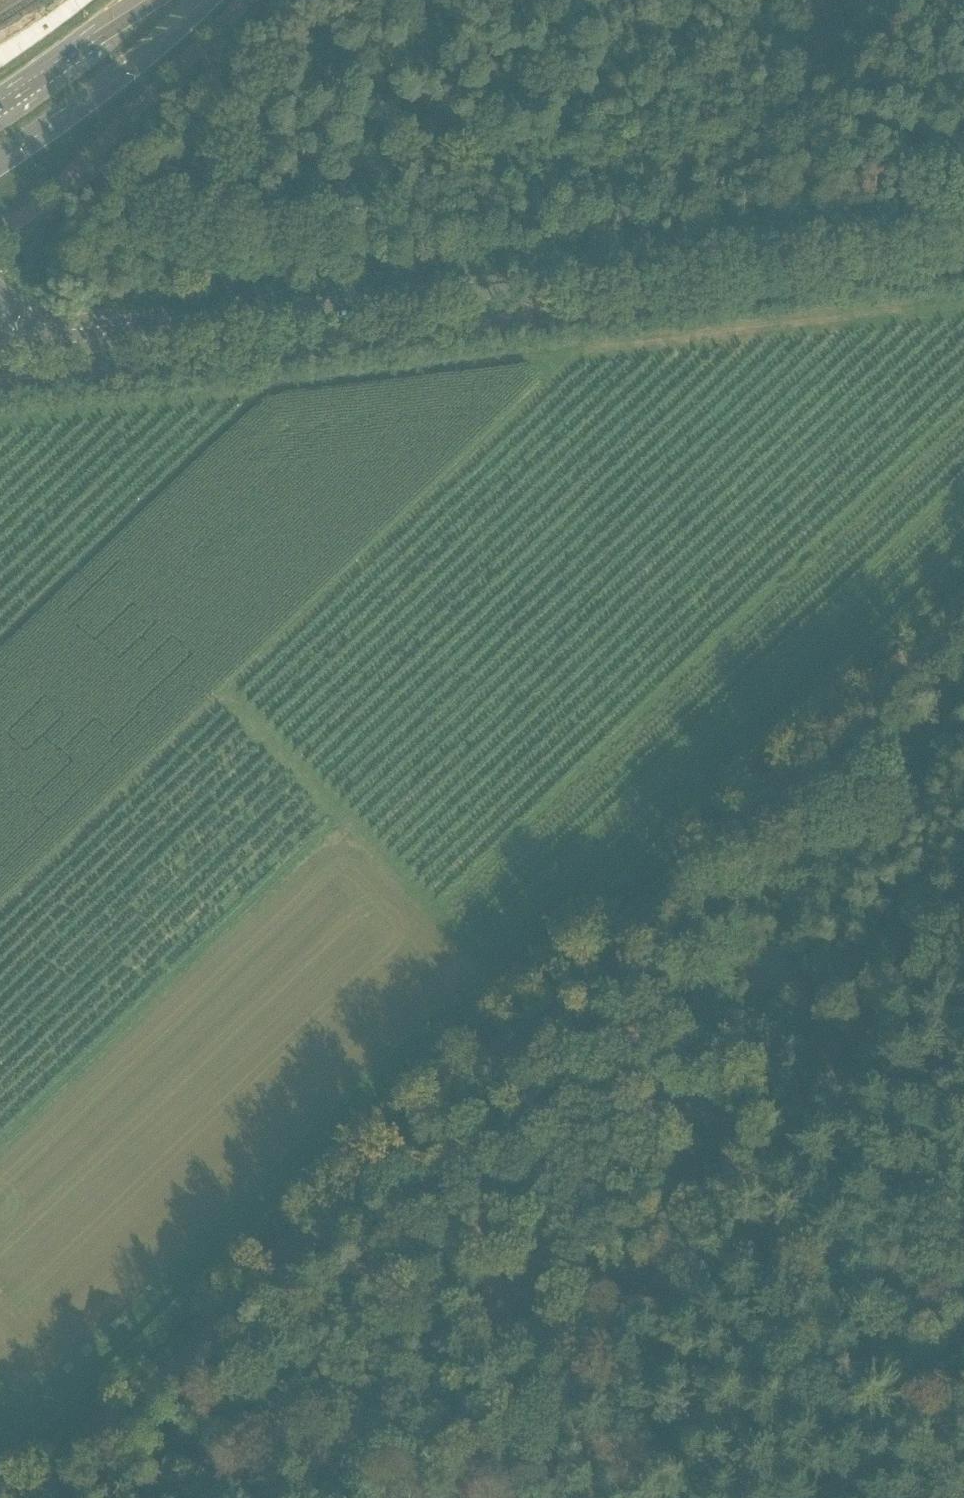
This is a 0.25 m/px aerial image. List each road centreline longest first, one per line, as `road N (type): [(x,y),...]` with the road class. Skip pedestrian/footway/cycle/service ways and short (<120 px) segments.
road 1 (unclassified): [(963,615),(41,1497)]
road 2 (tertiary): [(963,229),(121,337)]
road 3 (secondary): [(0,161),(92,97),(204,0)]
road 4 (secondary): [(137,0),(0,99)]
road 5 (tertiary): [(121,337),(60,330),(0,297)]
road 6 (tertiary): [(0,341),(68,348),(121,337)]

